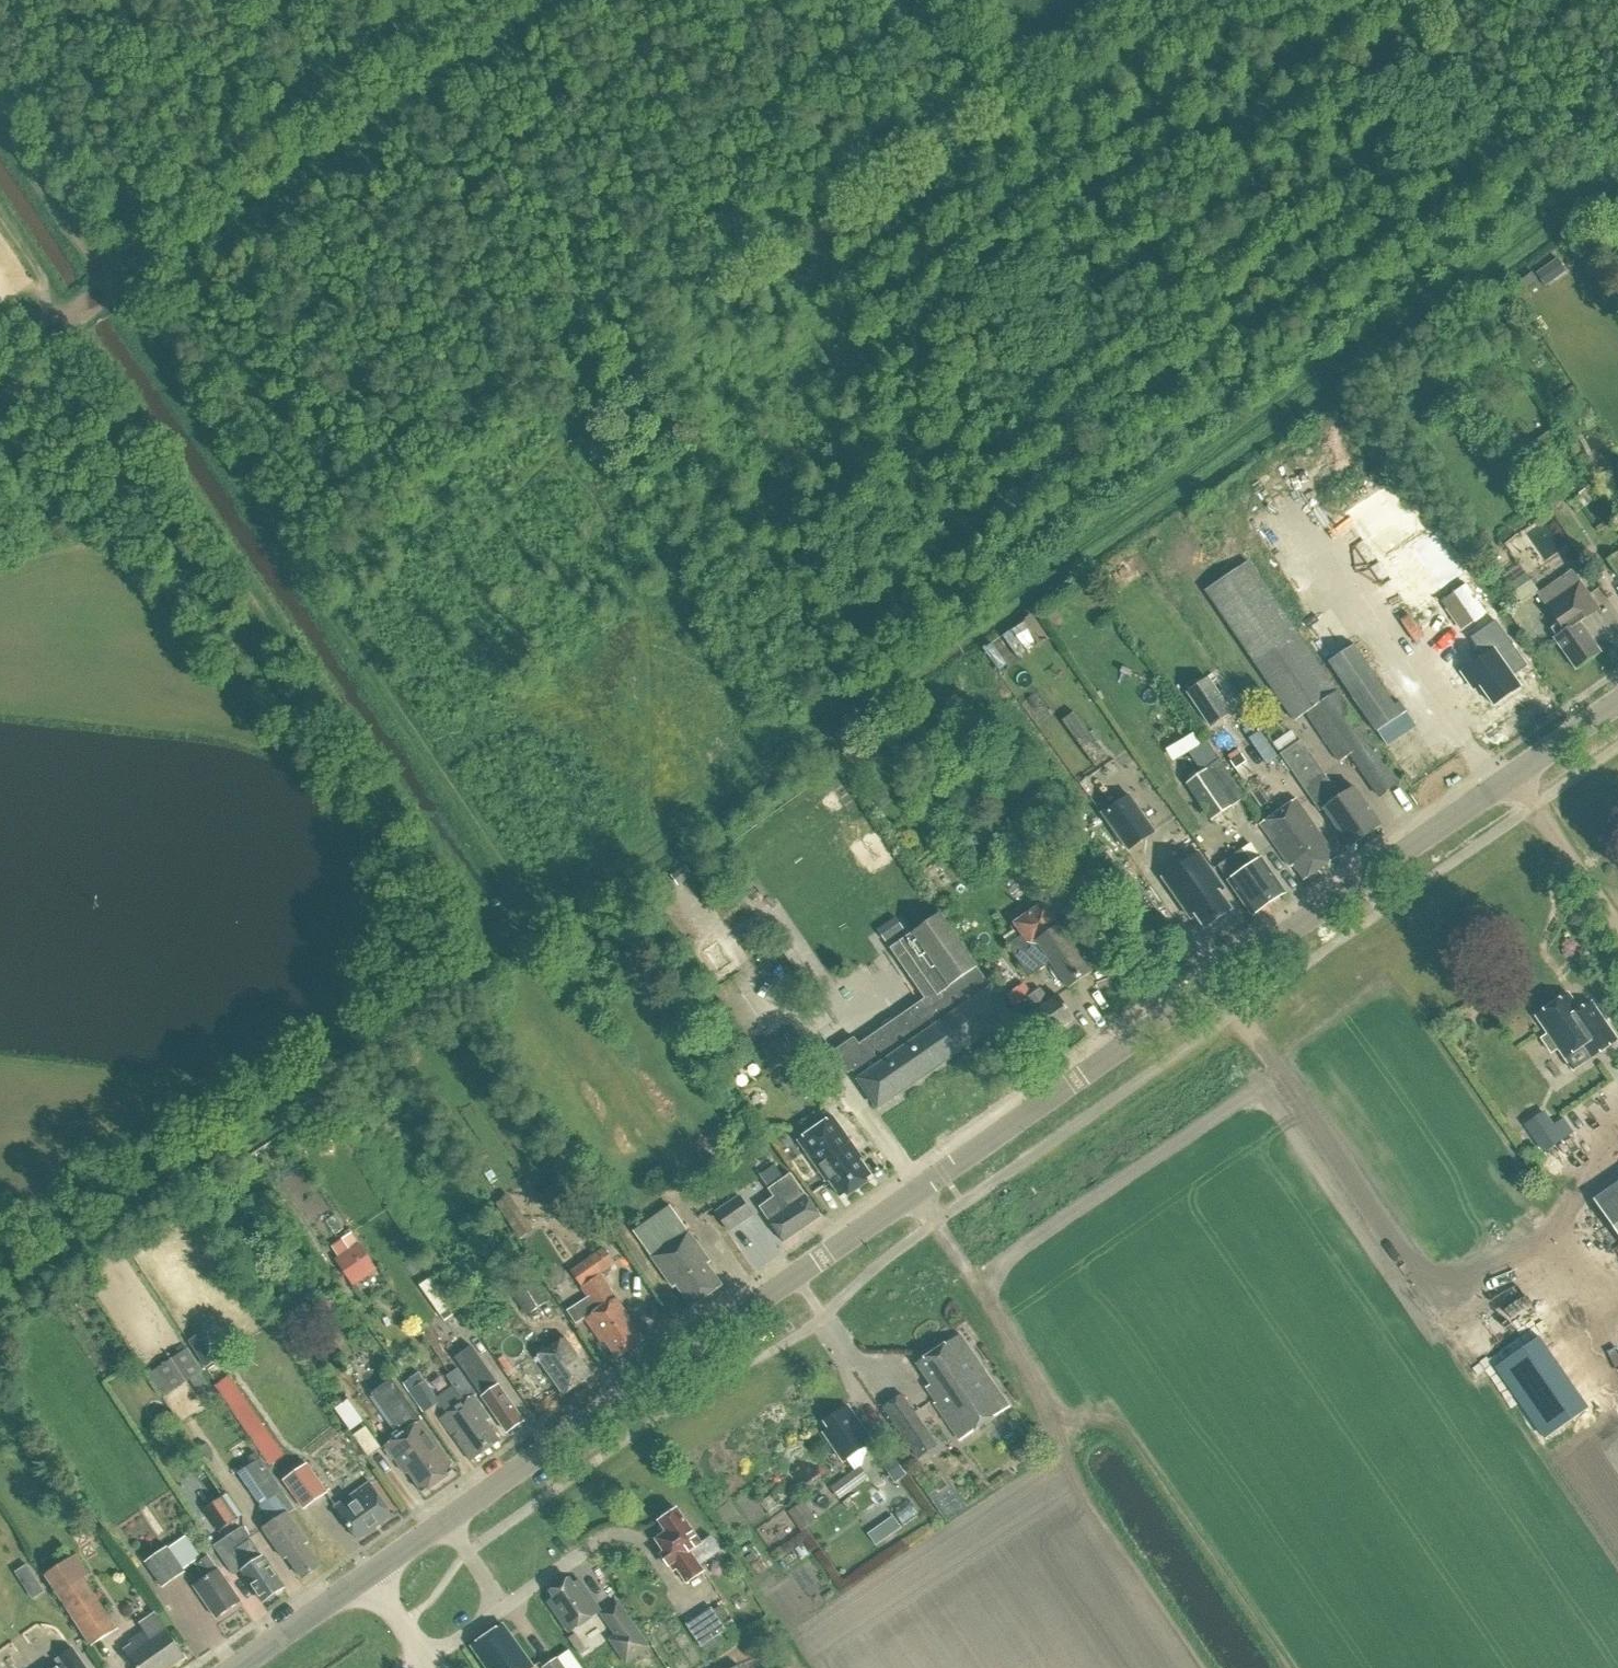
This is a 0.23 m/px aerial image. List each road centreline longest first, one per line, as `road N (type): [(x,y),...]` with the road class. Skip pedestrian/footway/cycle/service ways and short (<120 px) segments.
road 1 (tertiary): [(369,1574),(920,1191)]
road 2 (tertiary): [(1081,1082),(1617,701)]
road 3 (track): [(960,1278),(1079,1436),(1069,1480),(1197,1667)]
road 4 (track): [(1284,1667),(1127,1439),(1079,1436)]
road 5 (residential): [(426,1660),(594,1547)]
road 6 (tertiary): [(920,1191),(1006,1150),(1081,1082)]
road 7 (tertiary): [(1081,1082),(990,1127),(920,1191)]
road 8 (tertiary): [(236,1667),(369,1574)]
road 9 (track): [(0,201),(70,304)]

